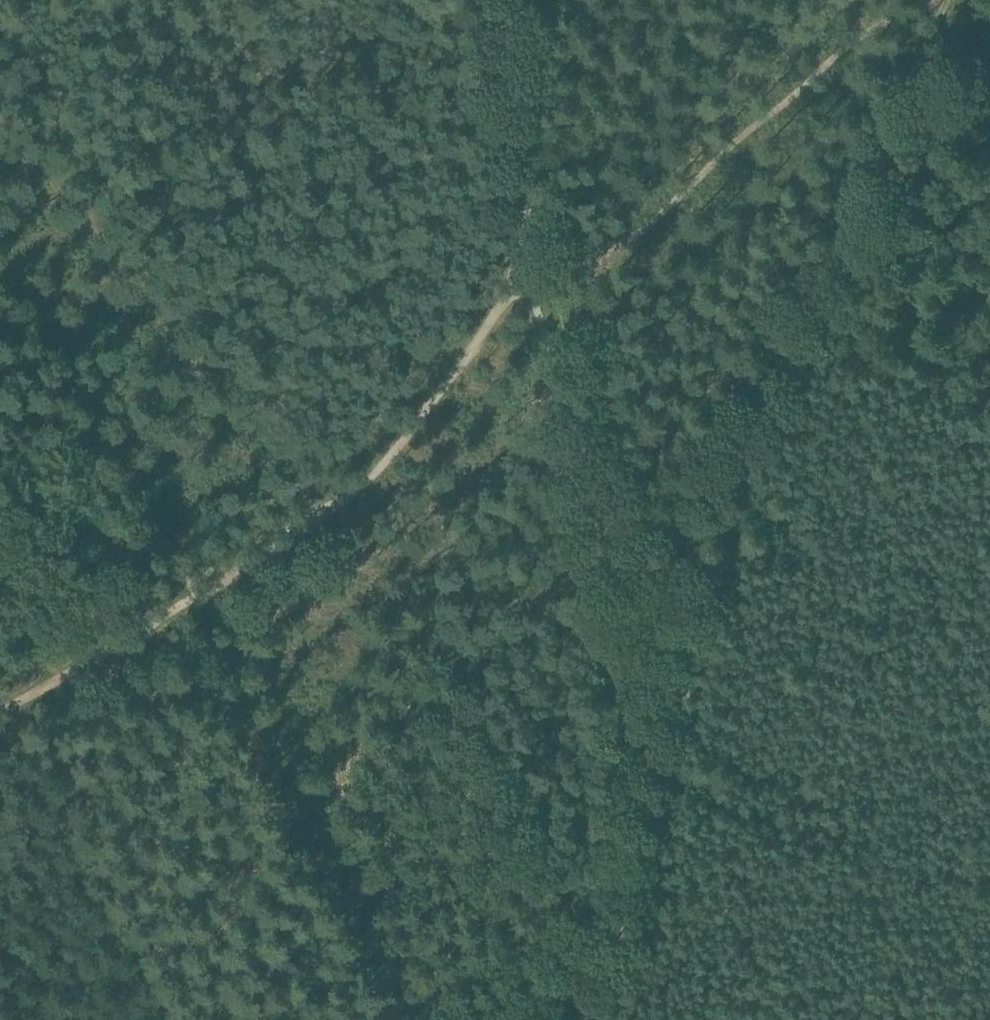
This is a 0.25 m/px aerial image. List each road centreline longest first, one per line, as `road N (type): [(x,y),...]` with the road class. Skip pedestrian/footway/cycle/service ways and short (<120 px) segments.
road 1 (track): [(654,638),(955,0)]
road 2 (track): [(545,271),(520,278),(453,379),(355,483),(193,603)]
road 3 (track): [(193,603),(413,1019)]
road 4 (track): [(0,255),(193,603)]
road 5 (track): [(654,638),(656,693),(607,1019)]
road 6 (track): [(545,271),(654,638)]
road 7 (track): [(524,0),(545,271)]
road 8 (track): [(193,603),(0,705)]

